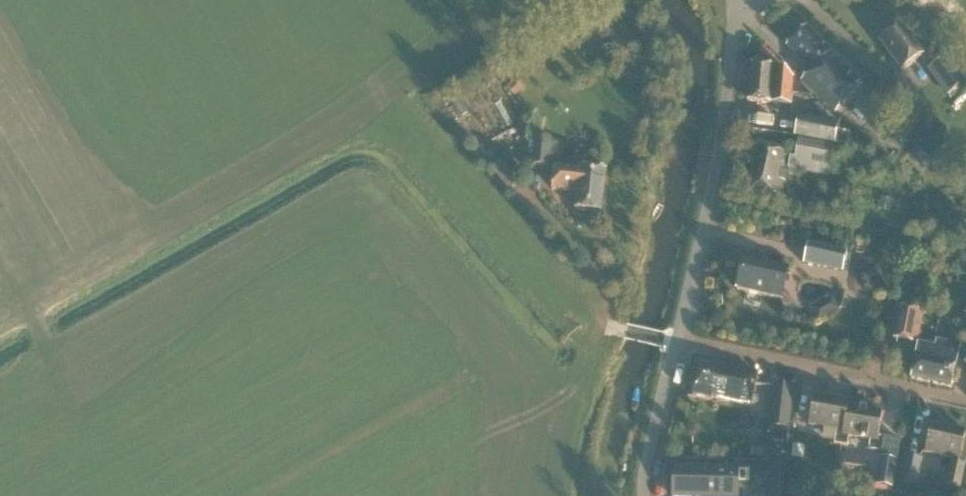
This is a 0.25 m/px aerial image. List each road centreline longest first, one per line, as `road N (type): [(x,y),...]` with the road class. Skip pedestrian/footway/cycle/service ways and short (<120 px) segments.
road 1 (residential): [(677,340),(745,0)]
road 2 (residential): [(965,403),(677,340)]
road 3 (residential): [(645,495),(677,340)]

